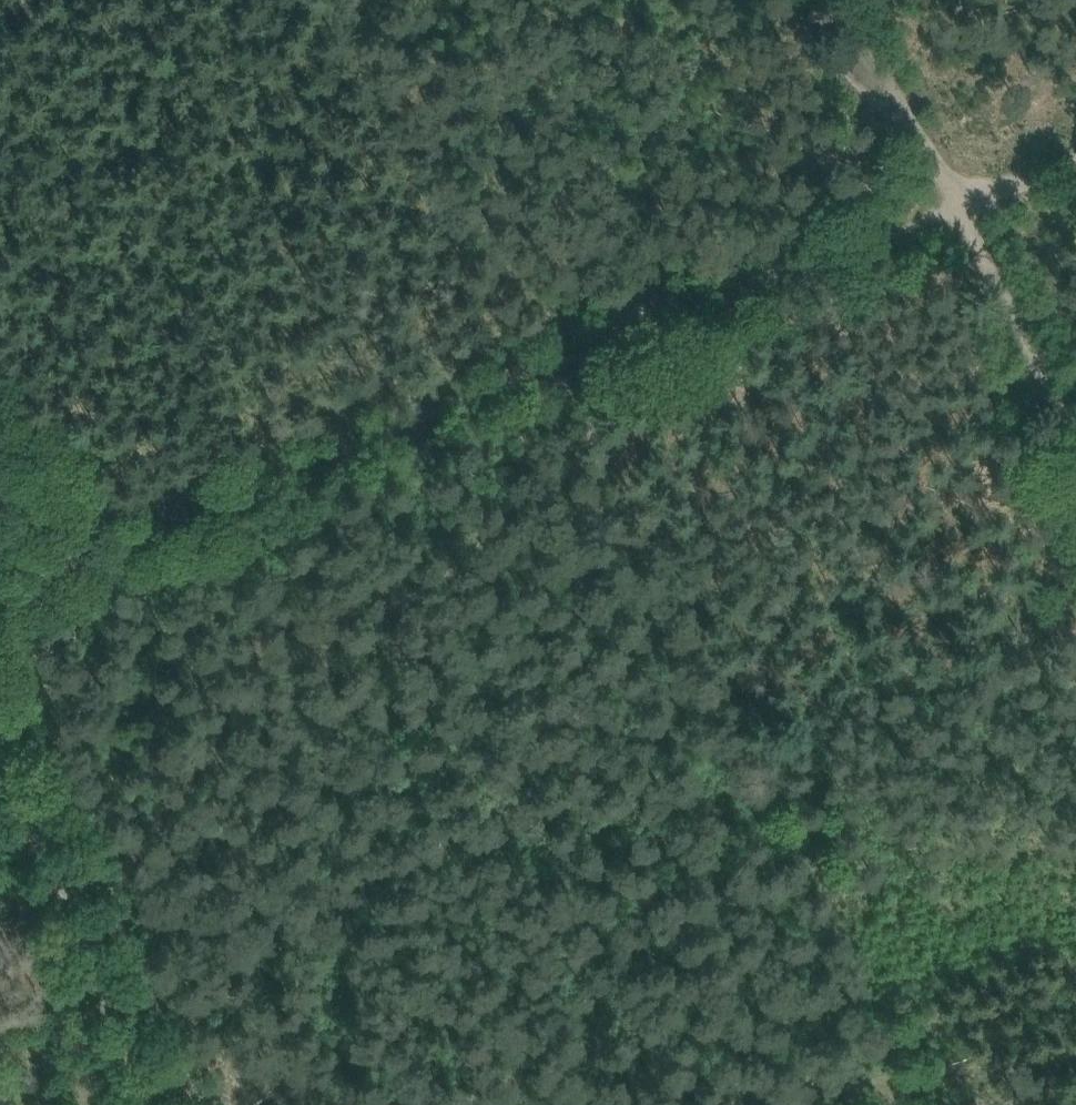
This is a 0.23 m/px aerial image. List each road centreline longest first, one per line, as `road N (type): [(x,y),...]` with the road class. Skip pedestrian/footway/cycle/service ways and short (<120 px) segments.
road 1 (track): [(1075,159),(0,600)]
road 2 (track): [(0,728),(164,1104)]
road 3 (track): [(958,203),(1075,432)]
road 4 (track): [(958,203),(826,0)]
road 5 (track): [(857,1104),(1075,1059)]

